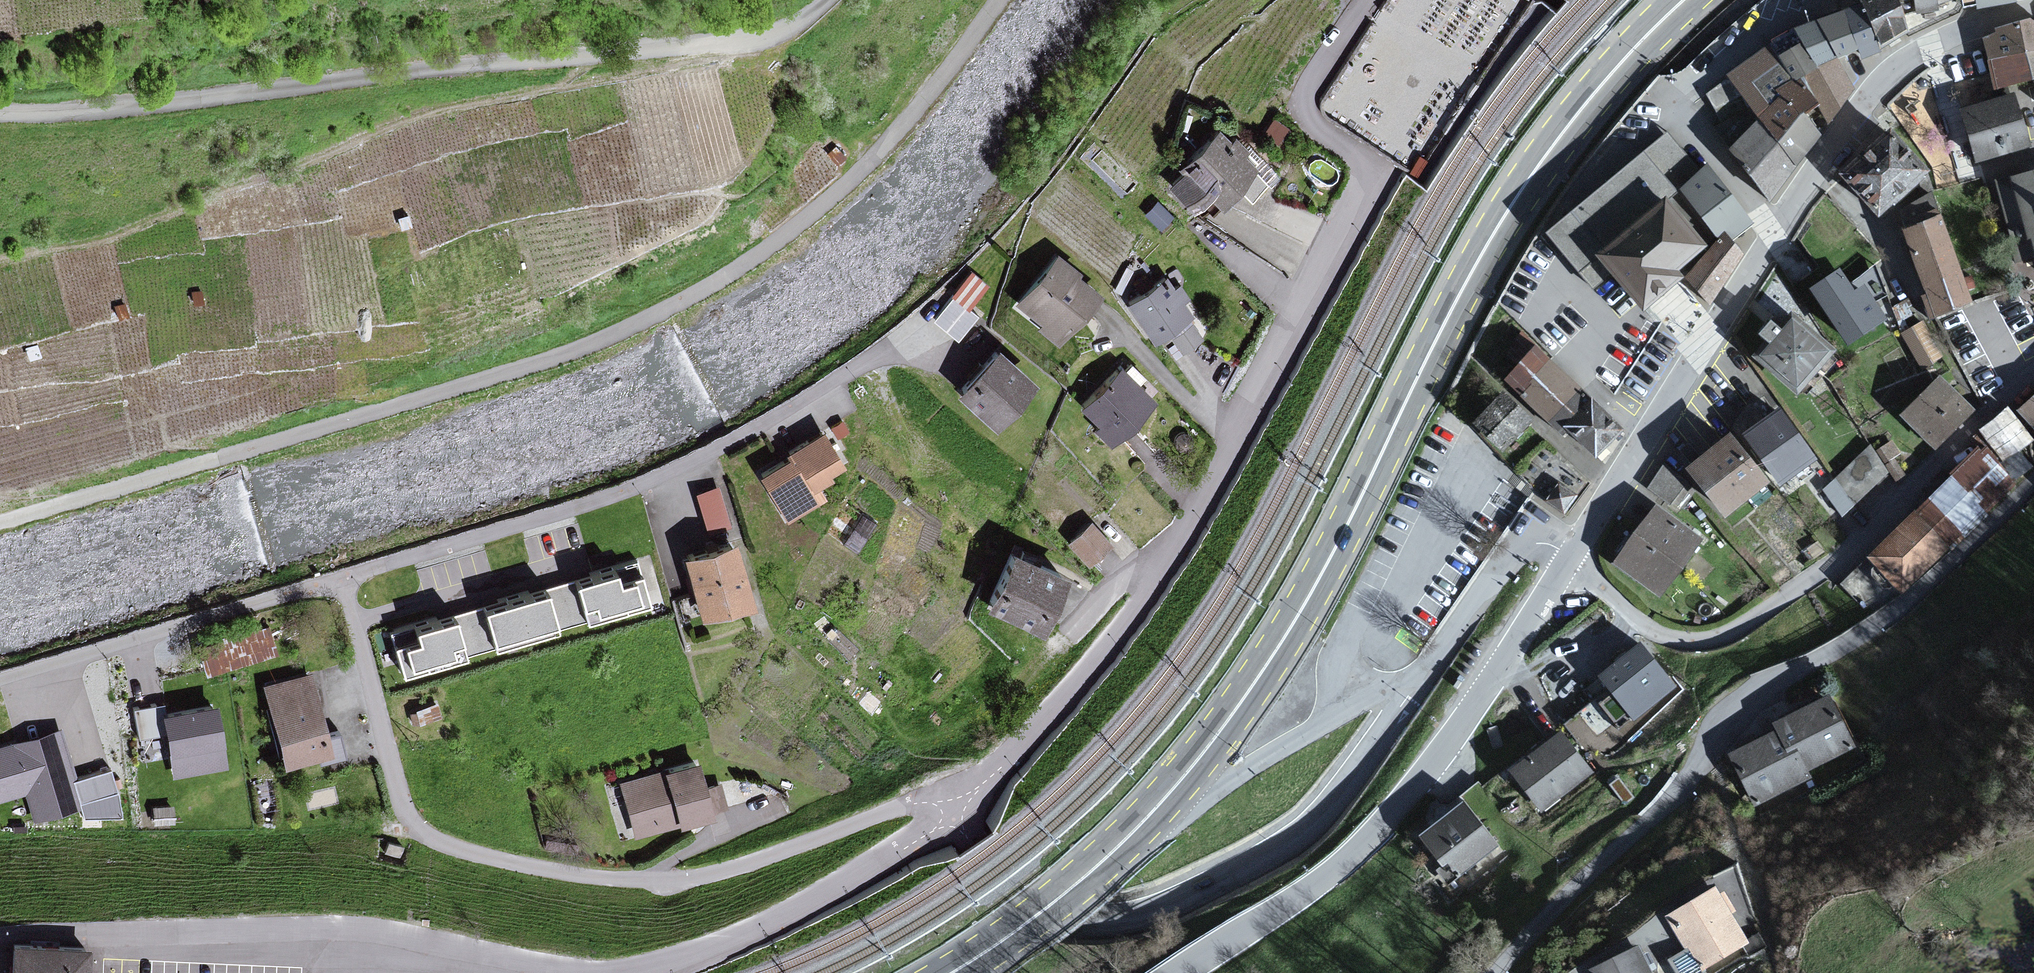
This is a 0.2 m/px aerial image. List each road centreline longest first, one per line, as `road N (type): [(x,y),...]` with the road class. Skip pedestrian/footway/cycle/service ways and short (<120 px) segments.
road 1 (unclassified): [(999,0),(864,169),(766,250),(649,320),(522,368),(0,522)]
road 2 (residential): [(1364,0),(1311,99),(1317,120),(1390,165),(1387,195),(1188,547),(951,820)]
road 3 (primary): [(1133,832),(1215,738),(1290,628),(1498,225),(1581,109),(1683,0)]
road 4 (unclassified): [(826,0),(780,31),(745,41),(439,68),(151,106),(0,113)]
road 5 (residential): [(343,577),(394,786),(414,819),(448,845),(521,866),(657,884),(919,809),(951,820)]
road 6 (tertiary): [(2033,482),(1890,615),(1731,716),(1671,799),(1493,972)]
road 7 (residential): [(951,820),(1013,881),(1066,915),(1113,921),(1148,912),(1268,857),(1317,823),(1424,676)]
road 8 (residential): [(2033,371),(1862,541),(1726,633),(1660,633),(1570,558)]
road 9 (unclassified): [(516,972),(276,940),(0,936)]
road 10 (residential): [(1255,926),(1336,873),(1419,782),(1570,558)]
road 11 (residential): [(1570,558),(1775,234)]
road 12 (residential): [(1775,234),(1886,75),(1930,42),(2033,5)]
road 13 (unclassified): [(951,820),(799,911),(639,972)]
road 14 (residential): [(1823,0),(1752,33),(1676,99),(1775,234)]
road 15 (residential): [(1133,832),(1203,798),(1298,735),(1424,676)]
road 16 (unclassified): [(1553,0),(1670,71),(1754,0)]
road 17 (primary): [(952,972),(1060,896),(1133,832)]
road 18 (residential): [(1424,676),(1526,544),(1550,543),(1570,558)]

